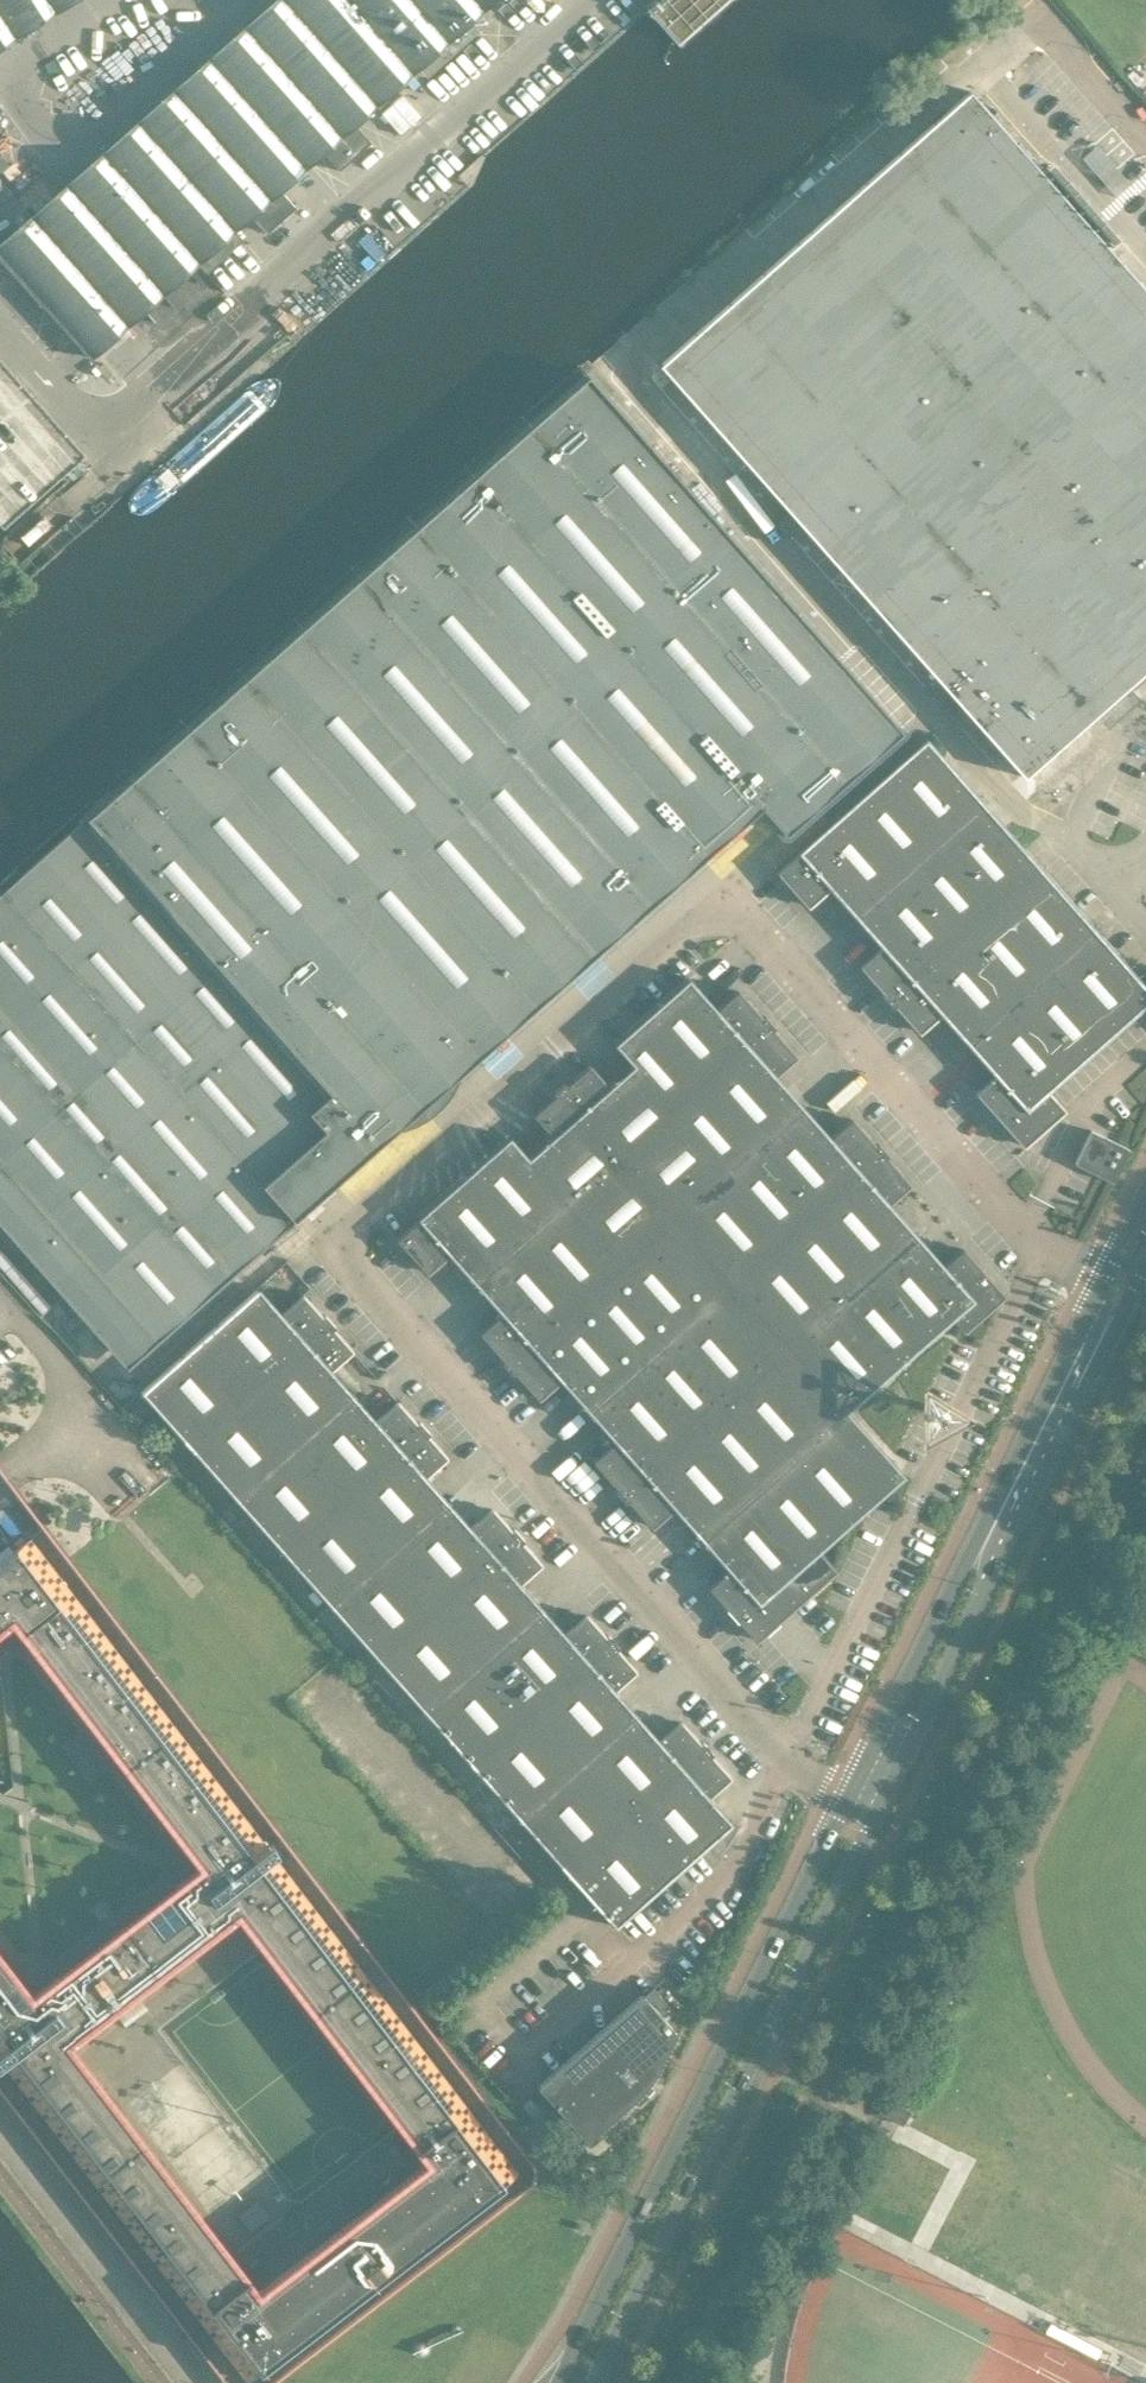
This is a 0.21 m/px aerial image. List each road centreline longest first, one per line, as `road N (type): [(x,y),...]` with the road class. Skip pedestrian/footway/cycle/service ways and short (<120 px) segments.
road 1 (unclassified): [(1111,1270),(1044,1245),(749,923),(736,920),(691,926),(363,1213),(354,1271),(786,1759),(851,1792)]
road 2 (tertiary): [(851,1792),(558,2382)]
road 3 (tertiary): [(590,2382),(878,1802)]
road 4 (tertiary): [(1111,1270),(851,1792)]
road 5 (tertiary): [(878,1802),(1136,1281)]
road 6 (unclassified): [(196,2382),(0,2125)]

